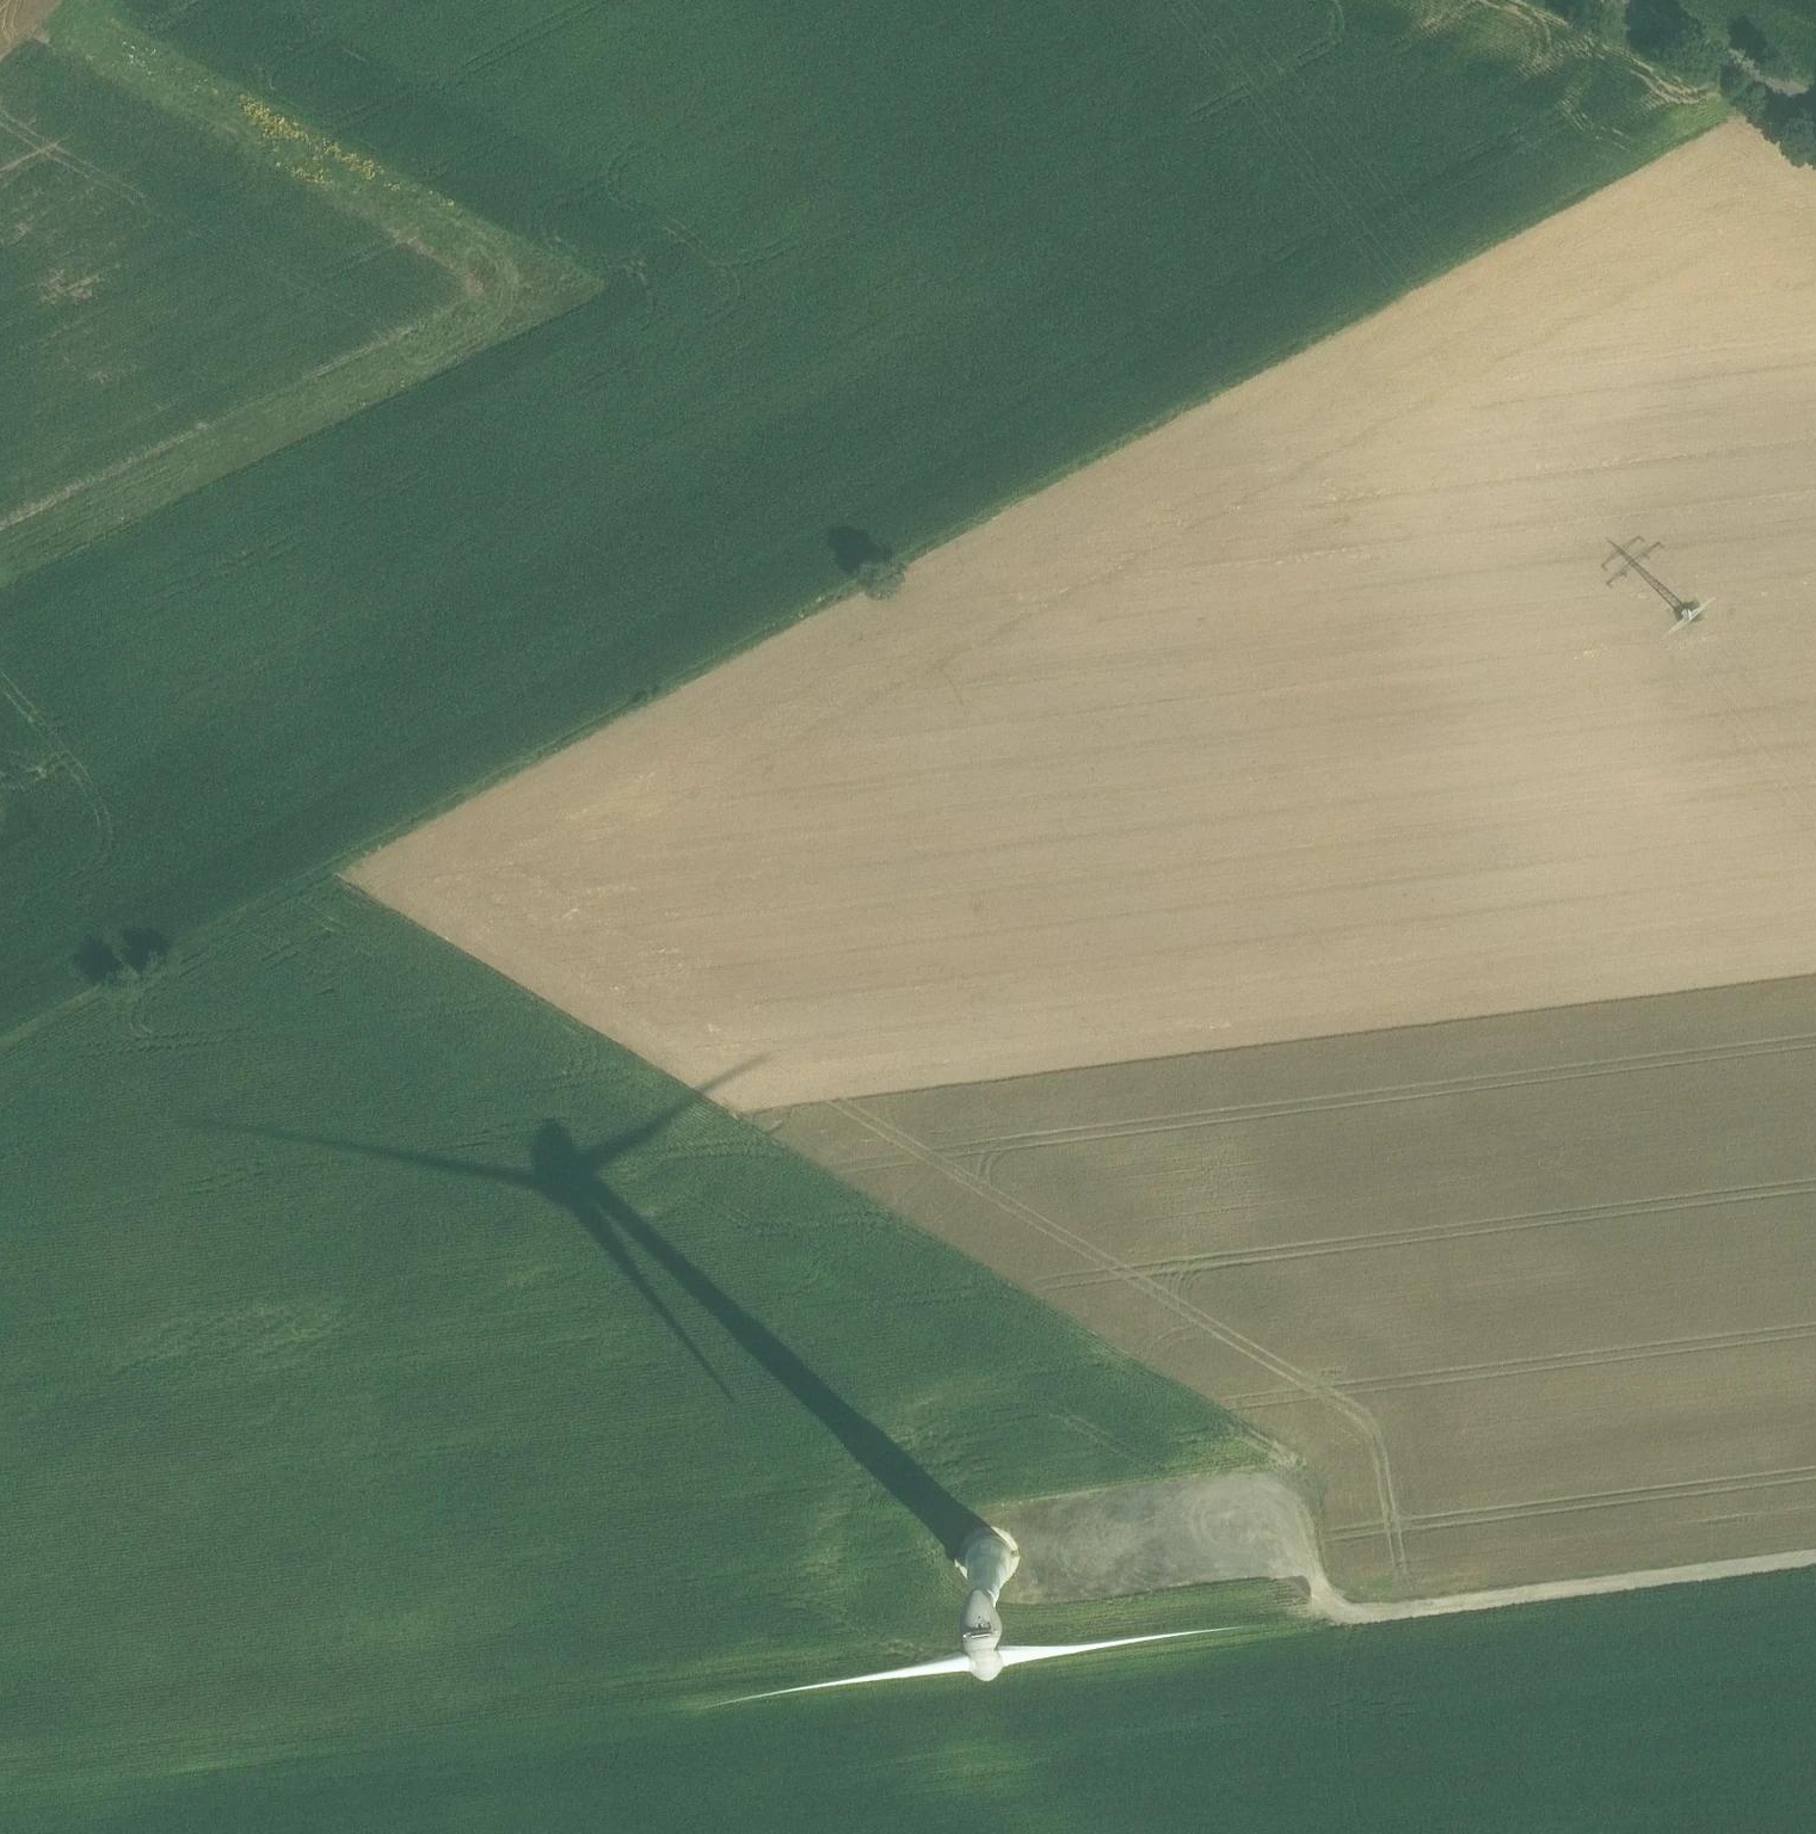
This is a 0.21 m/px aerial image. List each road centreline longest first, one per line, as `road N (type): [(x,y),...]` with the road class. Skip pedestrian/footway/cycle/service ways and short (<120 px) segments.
road 1 (track): [(1815,1556),(1360,1613),(1260,1514),(1040,1544)]
road 2 (track): [(1524,0),(1815,134)]

